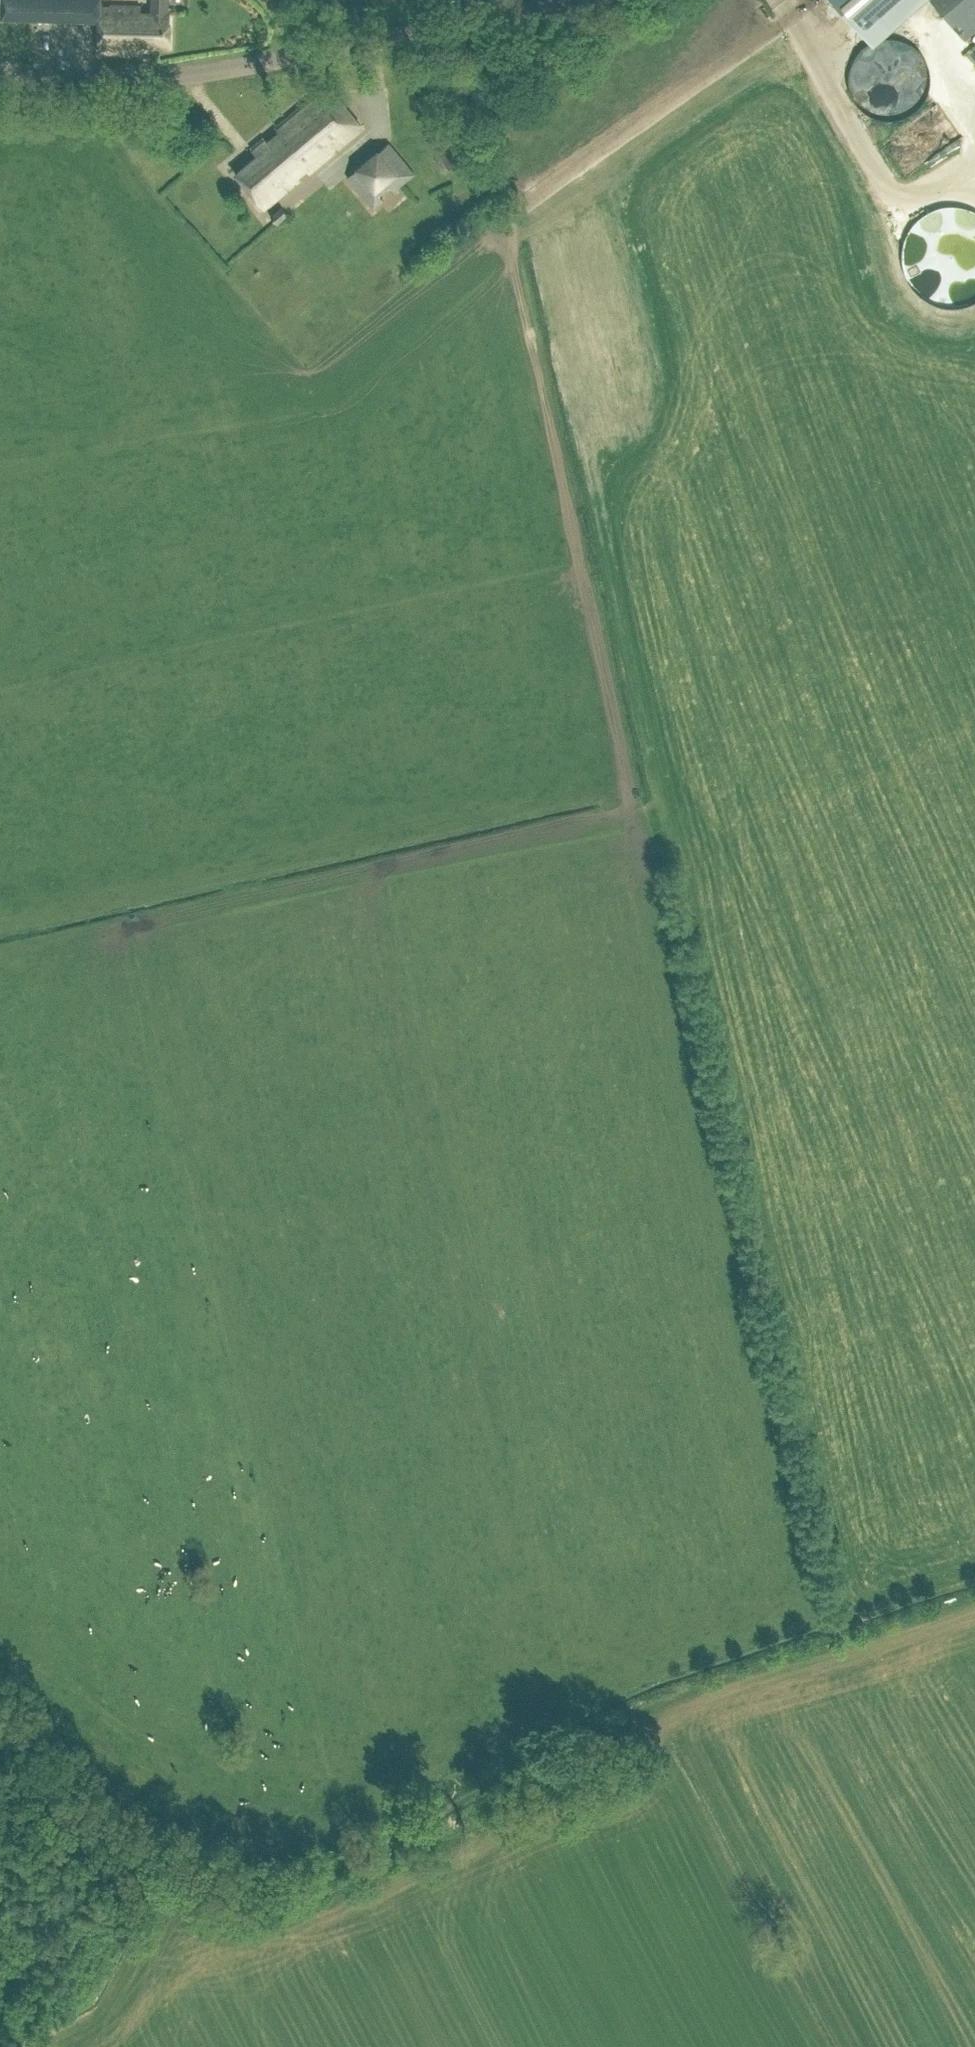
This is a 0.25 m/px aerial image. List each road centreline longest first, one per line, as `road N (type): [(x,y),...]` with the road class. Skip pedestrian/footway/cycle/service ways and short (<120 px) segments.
road 1 (track): [(639,1721),(340,1866),(275,1885),(228,1870),(141,1814),(0,1678)]
road 2 (unclassified): [(0,71),(171,75),(583,0)]
road 3 (track): [(781,0),(893,194),(922,195),(974,167)]

